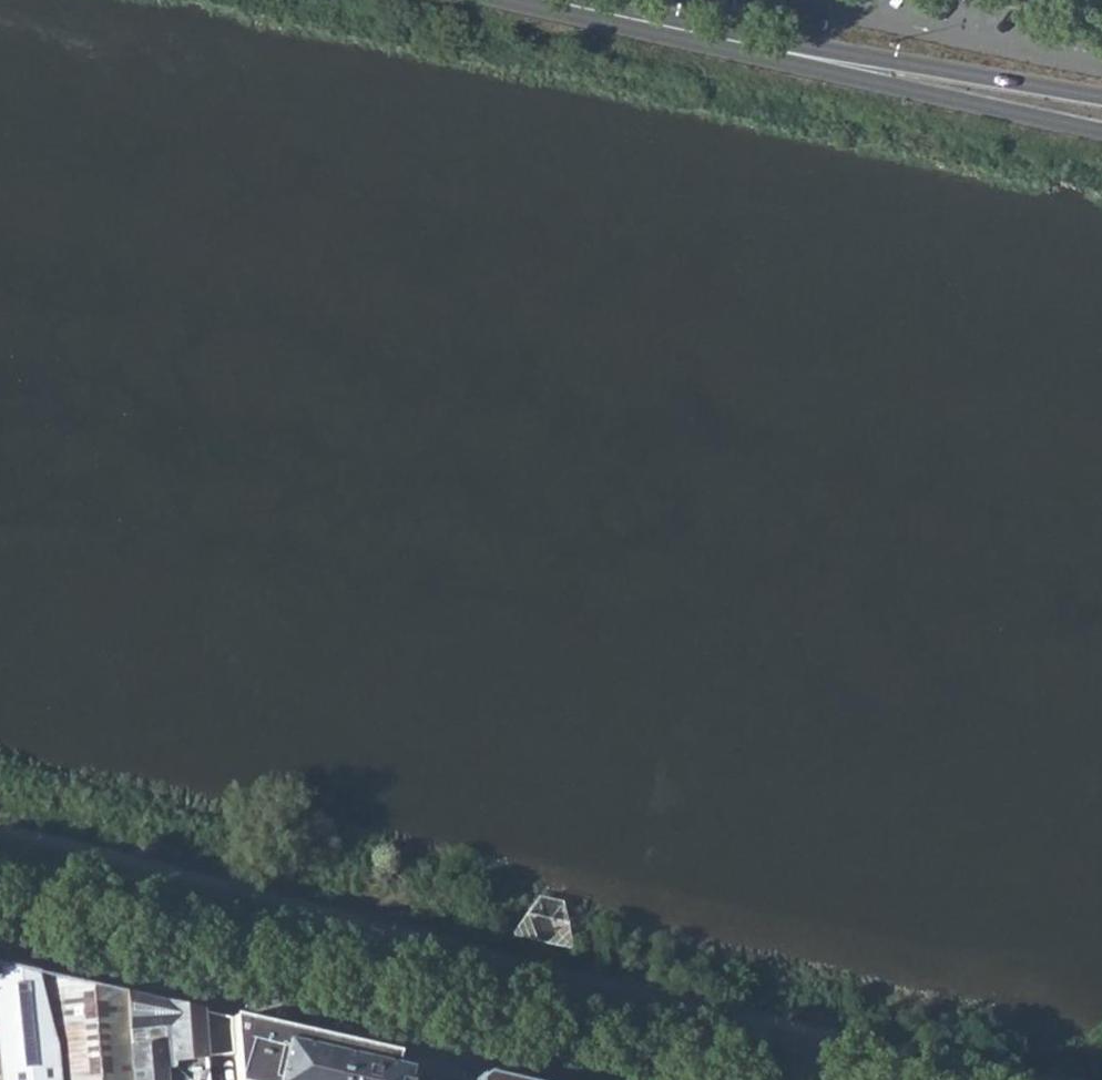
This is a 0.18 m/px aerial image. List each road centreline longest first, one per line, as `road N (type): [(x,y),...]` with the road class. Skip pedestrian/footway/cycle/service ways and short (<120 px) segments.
road 1 (primary): [(572,0),(1101,112)]
road 2 (residential): [(449,1041),(0,939)]
road 3 (residential): [(449,1041),(618,1079)]

